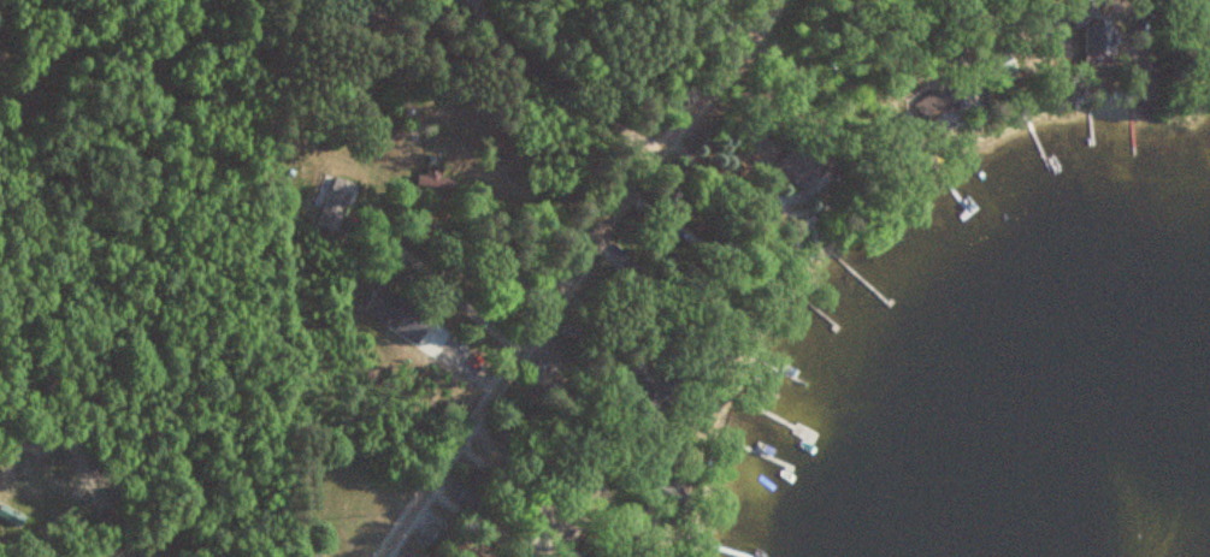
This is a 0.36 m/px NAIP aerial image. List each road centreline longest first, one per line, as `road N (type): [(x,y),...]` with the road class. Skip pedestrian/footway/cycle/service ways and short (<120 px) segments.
road 1 (residential): [(385,556),(772,0)]

